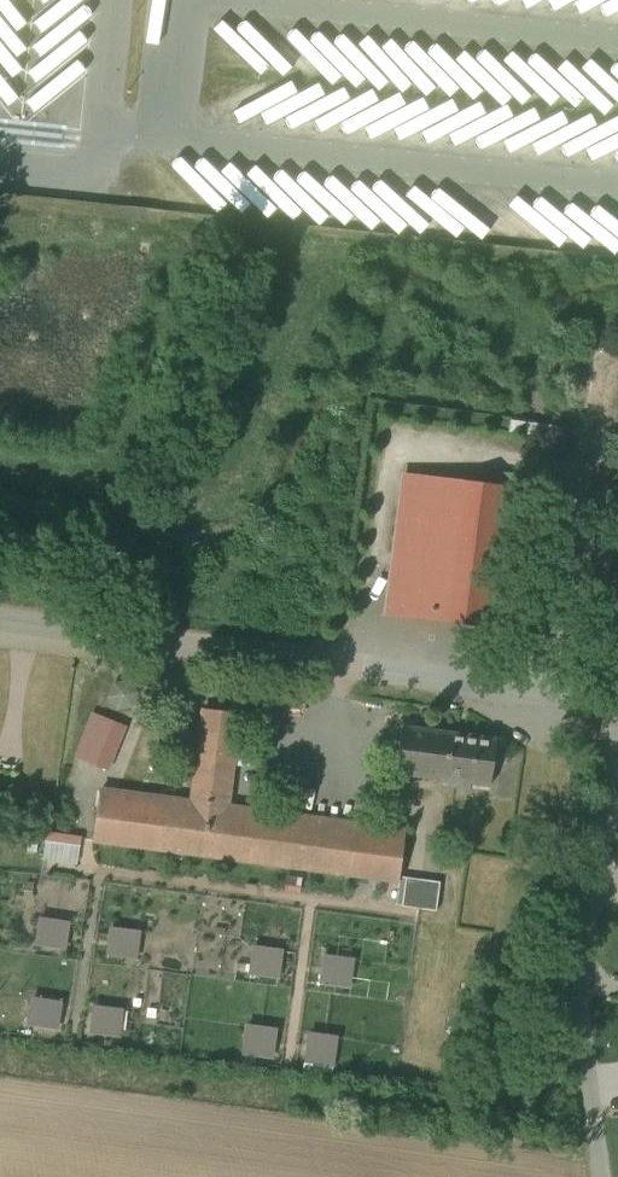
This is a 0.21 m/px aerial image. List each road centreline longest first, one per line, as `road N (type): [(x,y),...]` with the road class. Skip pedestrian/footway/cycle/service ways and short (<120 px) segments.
road 1 (unclassified): [(0,617),(617,690)]
road 2 (unclassified): [(600,1176),(578,1003),(617,761)]

